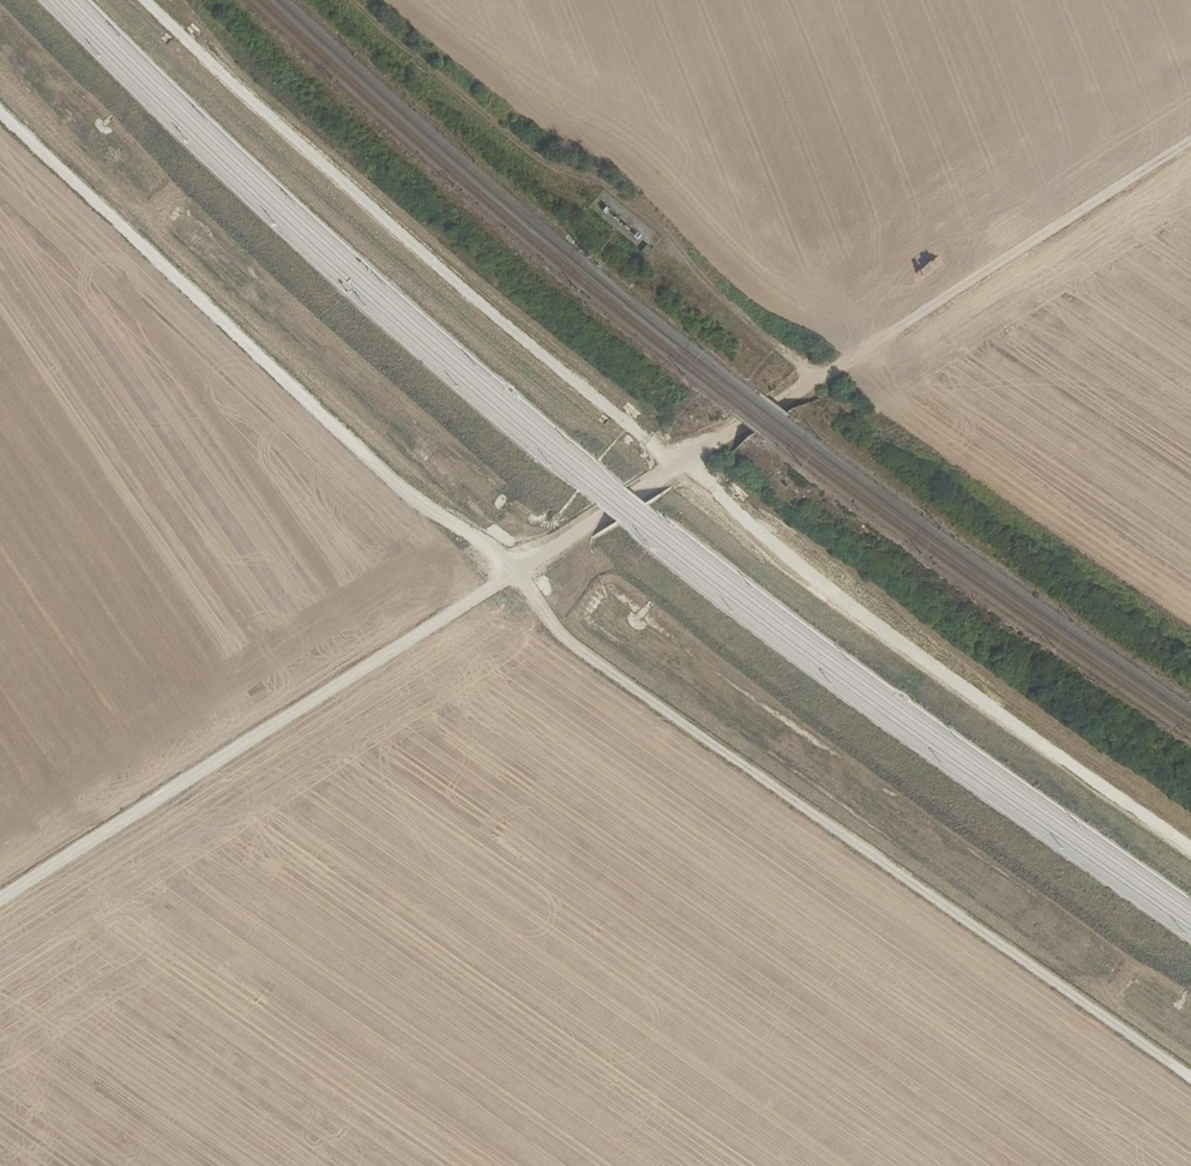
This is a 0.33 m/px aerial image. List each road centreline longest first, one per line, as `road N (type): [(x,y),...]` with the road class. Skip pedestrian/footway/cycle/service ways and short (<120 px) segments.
road 1 (track): [(1190,1076),(558,633),(477,535),(405,494),(0,108)]
road 2 (track): [(0,900),(1190,144)]
road 3 (track): [(148,0),(430,258),(647,440),(688,463),(772,544),(1190,848)]
road 4 (track): [(352,0),(554,174),(605,181),(815,382)]

